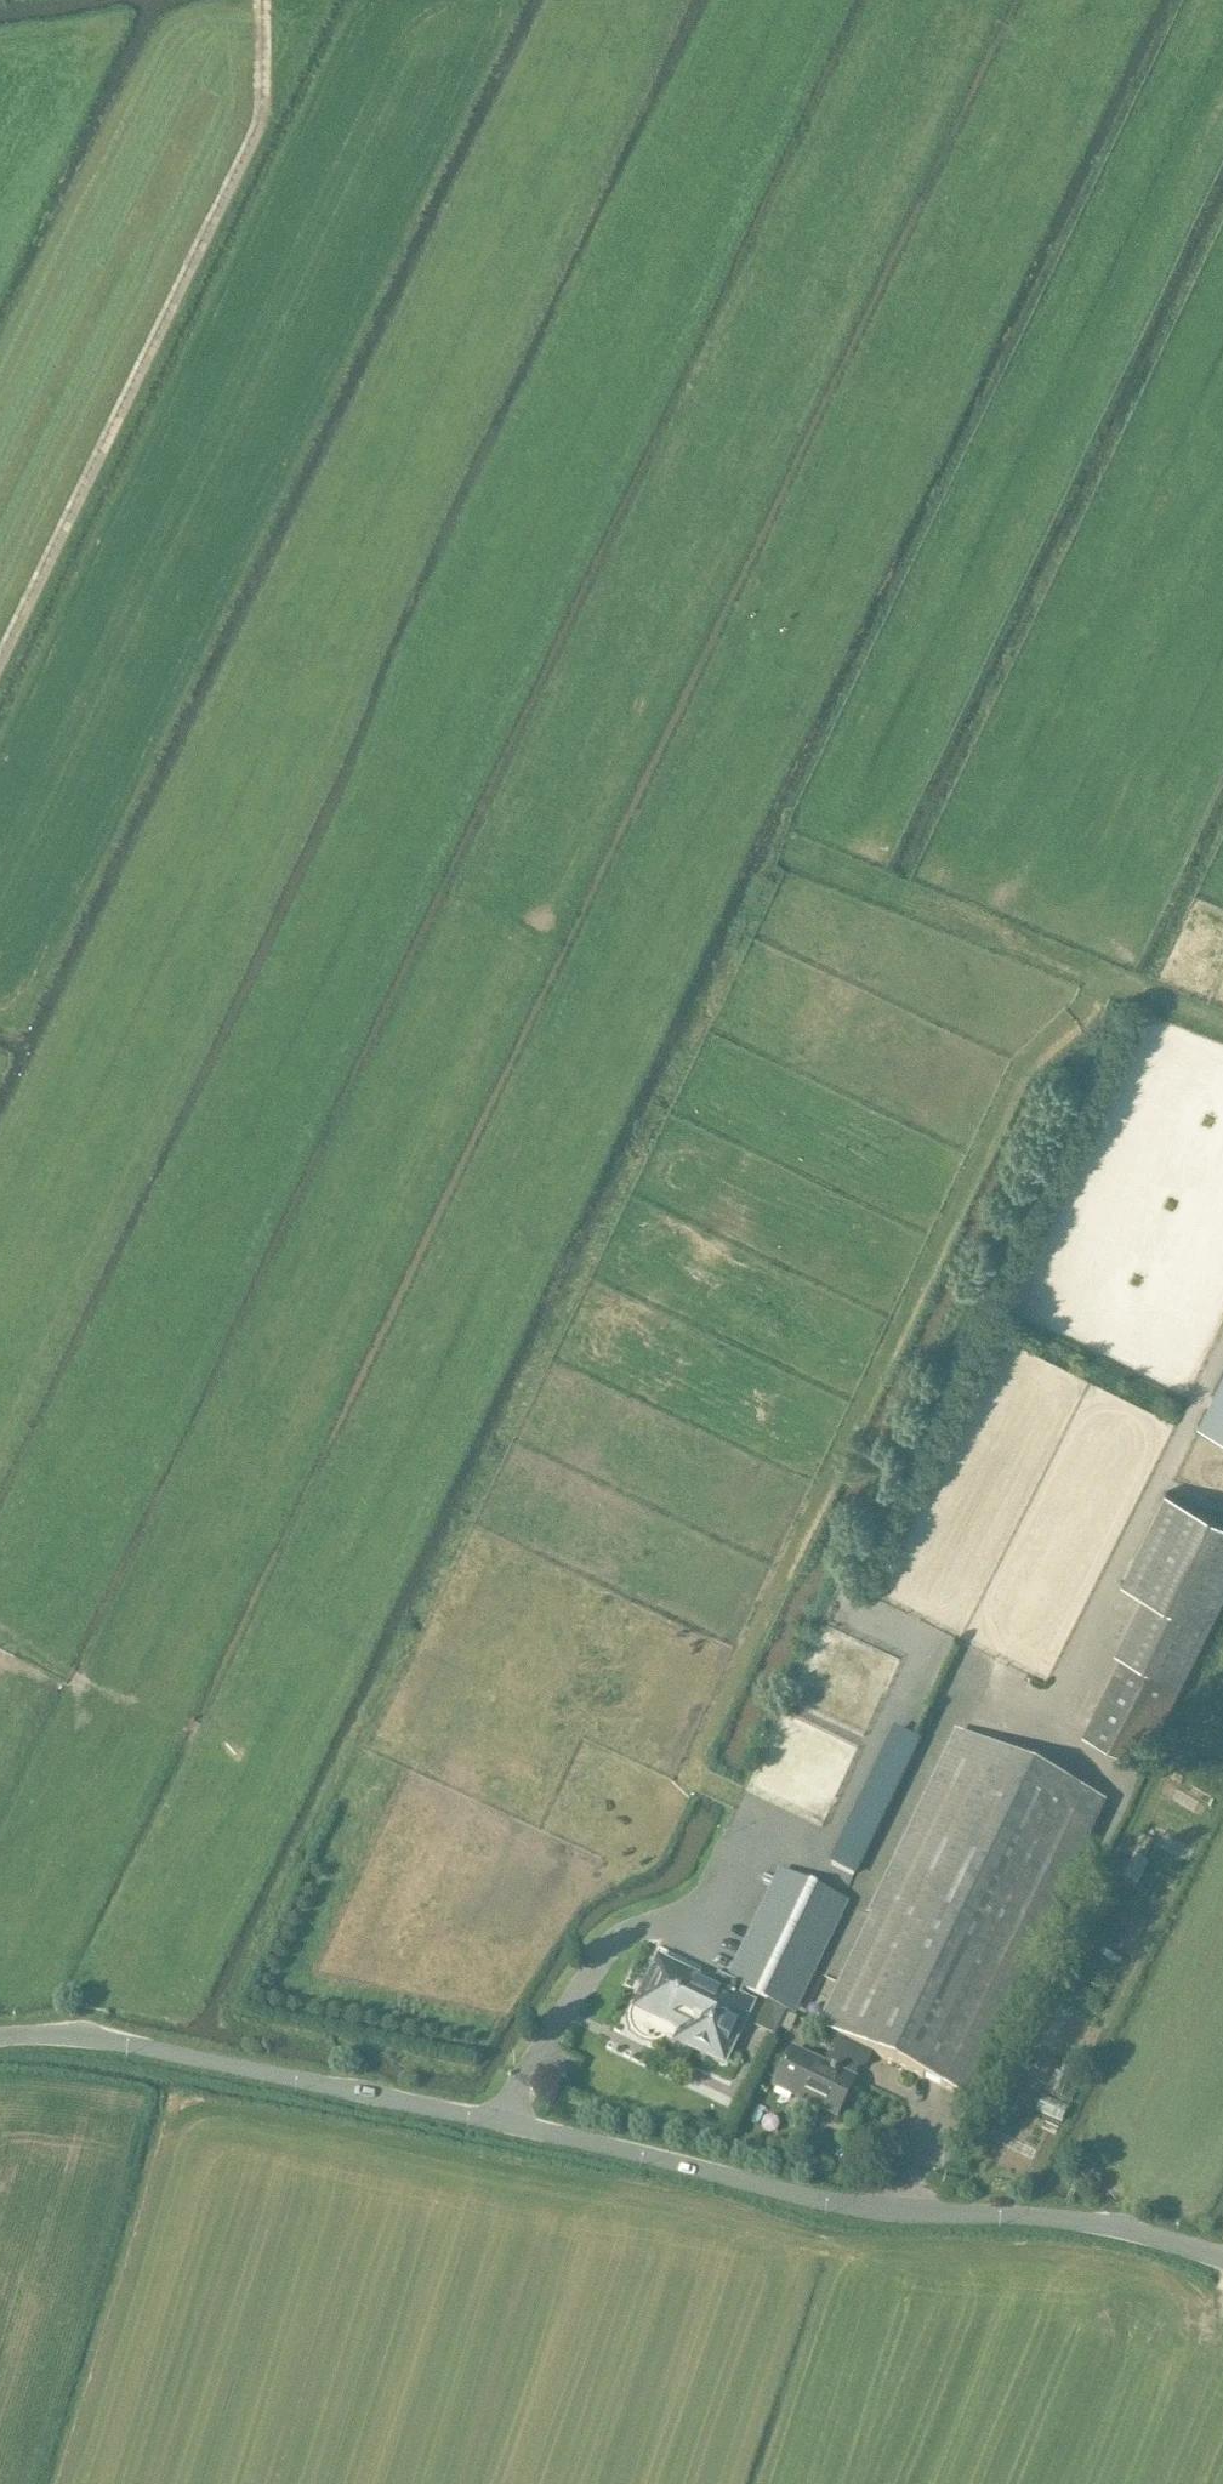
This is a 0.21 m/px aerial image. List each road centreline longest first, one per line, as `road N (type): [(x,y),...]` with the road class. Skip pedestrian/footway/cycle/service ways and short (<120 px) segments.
road 1 (unclassified): [(0,2037),(84,2038),(185,2056),(854,2211),(1113,2225),(1222,2257)]
road 2 (track): [(0,663),(262,130),(265,0)]
road 3 (track): [(145,1924),(84,2038)]

